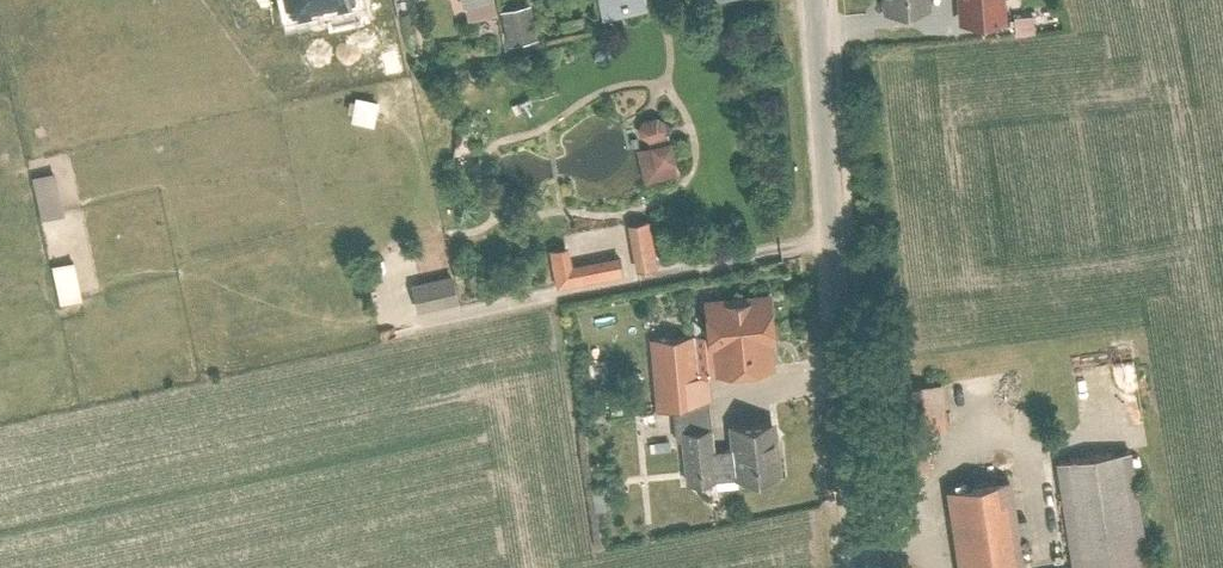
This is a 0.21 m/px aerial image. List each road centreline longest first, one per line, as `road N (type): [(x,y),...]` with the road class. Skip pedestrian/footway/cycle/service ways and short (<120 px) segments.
road 1 (residential): [(856,567),(813,0)]

